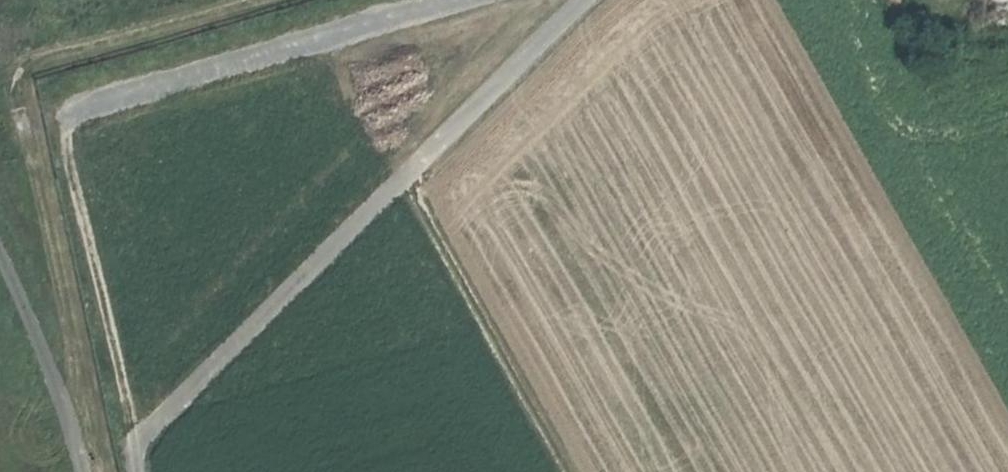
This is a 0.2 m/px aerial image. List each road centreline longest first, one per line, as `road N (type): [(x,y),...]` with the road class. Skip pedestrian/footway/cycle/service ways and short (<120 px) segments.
road 1 (unclassified): [(583,0),(135,443)]
road 2 (unclassified): [(457,0),(76,113),(64,123)]
road 3 (track): [(405,179),(571,471)]
road 4 (track): [(135,443),(64,123)]

